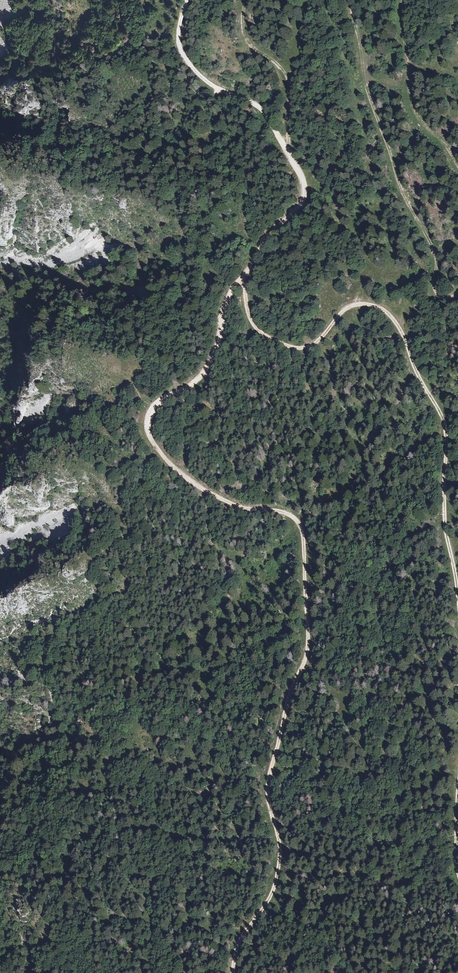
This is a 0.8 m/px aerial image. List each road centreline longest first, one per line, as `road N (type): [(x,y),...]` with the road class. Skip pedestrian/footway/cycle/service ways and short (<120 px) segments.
road 1 (track): [(242,275),(225,302),(207,368),(153,406),(146,428),(169,462),(201,487),(246,509),(288,516),(305,544),(308,650),(267,792),(280,861),(233,972)]
road 2 (track): [(242,275),(253,324),(282,345),(312,346),(357,306),(383,309),(401,329),(447,425),(446,531),(457,593)]
road 3 (track): [(457,293),(445,301),(437,295),(437,255),(375,110),(351,0)]
road 4 (track): [(184,0),(176,29),(181,55),(205,80),(265,111),(293,158)]
road 5 (track): [(403,0),(411,105),(457,165)]
road 6 (track): [(241,0),(245,39),(288,79),(293,158)]
road 7 (track): [(293,158),(307,184),(303,205),(242,275)]

